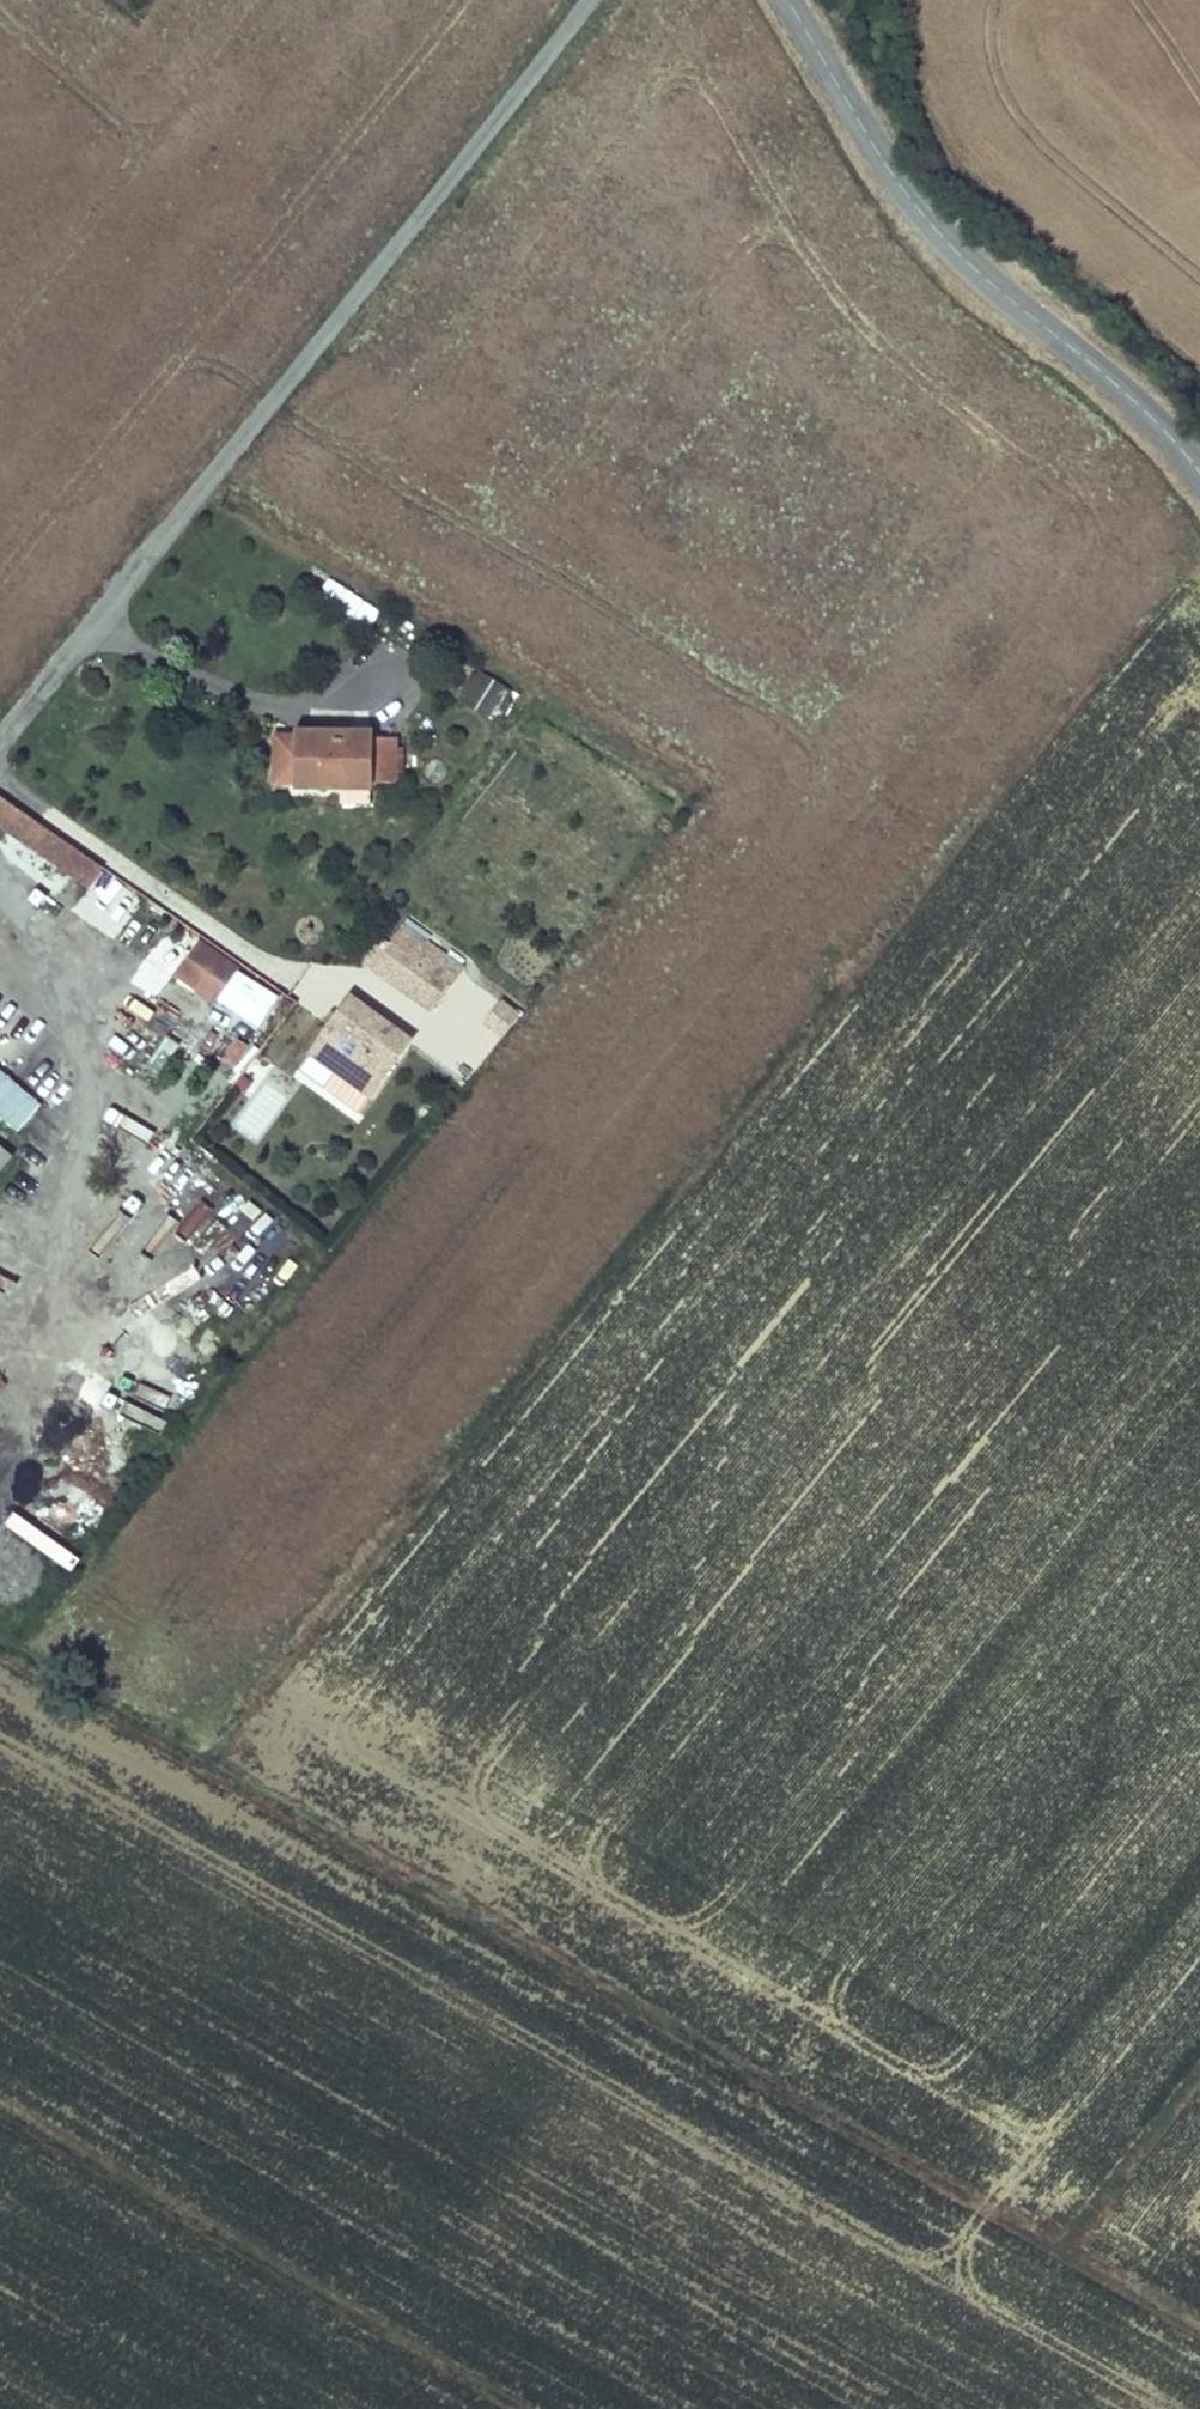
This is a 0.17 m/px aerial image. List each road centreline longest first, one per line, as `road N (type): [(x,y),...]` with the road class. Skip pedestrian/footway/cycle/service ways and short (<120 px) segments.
road 1 (tertiary): [(1199,473),(1143,410),(977,273),(931,224),(877,152),(787,0)]

